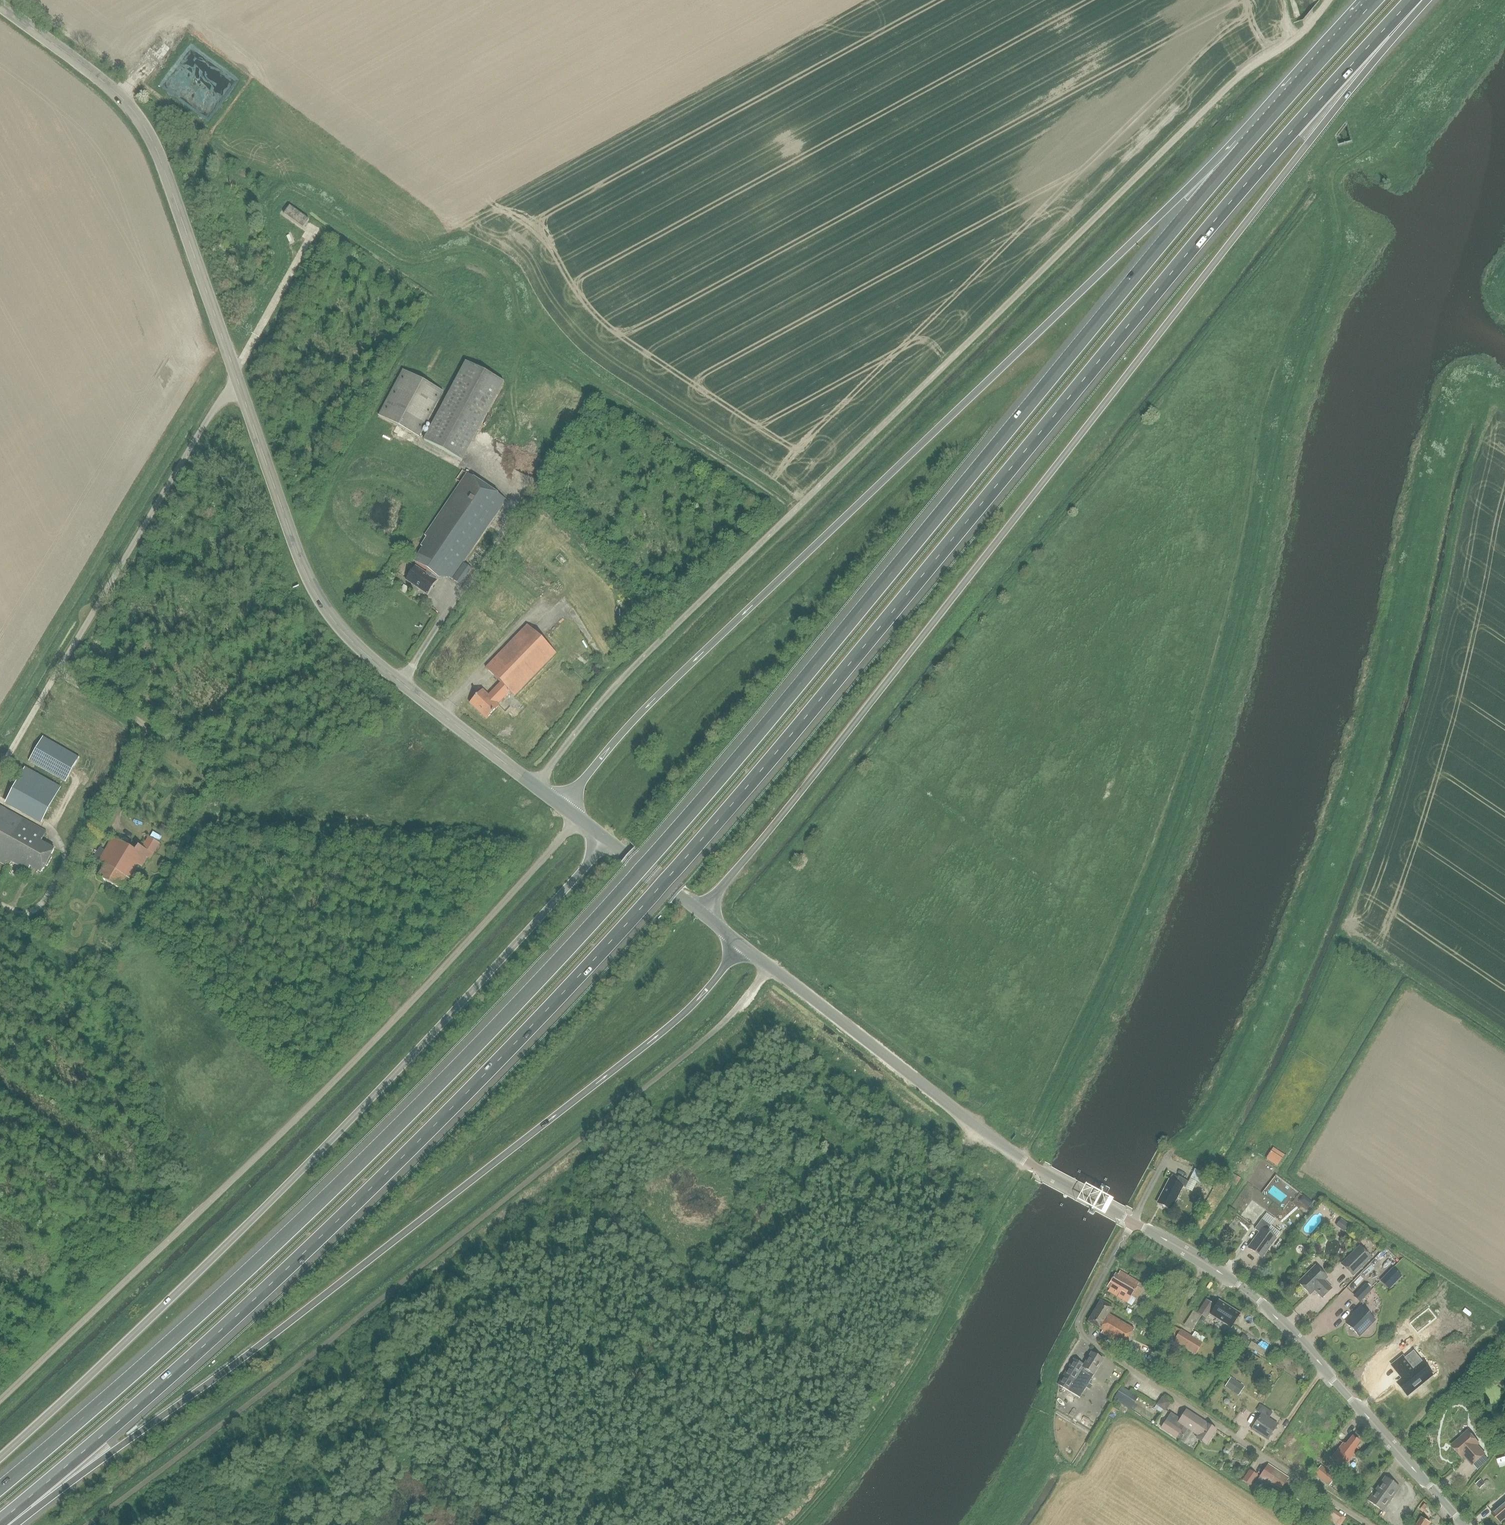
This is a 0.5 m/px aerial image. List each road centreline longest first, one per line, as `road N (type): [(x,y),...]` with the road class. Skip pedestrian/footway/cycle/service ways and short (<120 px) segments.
road 1 (motorway): [(0,1521),(194,1356),(630,923),(1248,180),(1412,0)]
road 2 (motorway): [(1244,146),(602,906),(275,1245),(0,1490)]
road 3 (motorway): [(703,913),(1055,448),(1175,318),(1390,45),(1415,0)]
road 4 (unclassified): [(535,787),(639,661),(1228,87),(1297,37),(1328,0)]
road 5 (motorway): [(1244,146),(1186,189),(633,721),(561,806)]
road 6 (motorway): [(0,1524),(127,1445),(386,1250),(694,1005),(742,945)]
road 7 (motorway): [(607,840),(211,1262),(0,1458)]
road 8 (unclassified): [(0,1400),(393,1022),(579,819)]
road 9 (tertiary): [(535,787),(334,630),(303,573),(235,374)]
road 10 (secondary): [(1133,1223),(1032,1167),(742,945)]
road 11 (residential): [(1367,1524),(1086,1340),(1080,1319),(1133,1223)]
road 12 (tertiary): [(235,374),(143,124),(120,96),(0,5)]
road 13 (secondary): [(1463,1524),(1248,1291),(1133,1223)]
road 14 (track): [(0,722),(213,372),(212,356),(225,346)]
road 15 (unclassified): [(58,673),(235,374)]
road 16 (unclassified): [(110,832),(146,759),(143,724),(58,673)]
road 17 (motorway): [(1375,0),(1244,146)]
road 18 (secondary): [(703,913),(607,840)]

